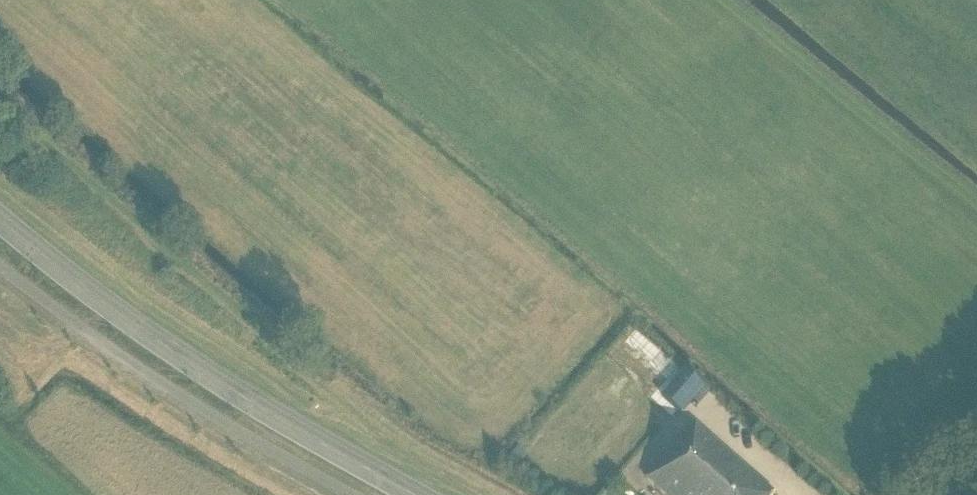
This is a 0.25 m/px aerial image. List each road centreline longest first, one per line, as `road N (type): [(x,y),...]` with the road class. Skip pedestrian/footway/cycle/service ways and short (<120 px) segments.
road 1 (secondary): [(418,494),(202,371),(0,220)]

